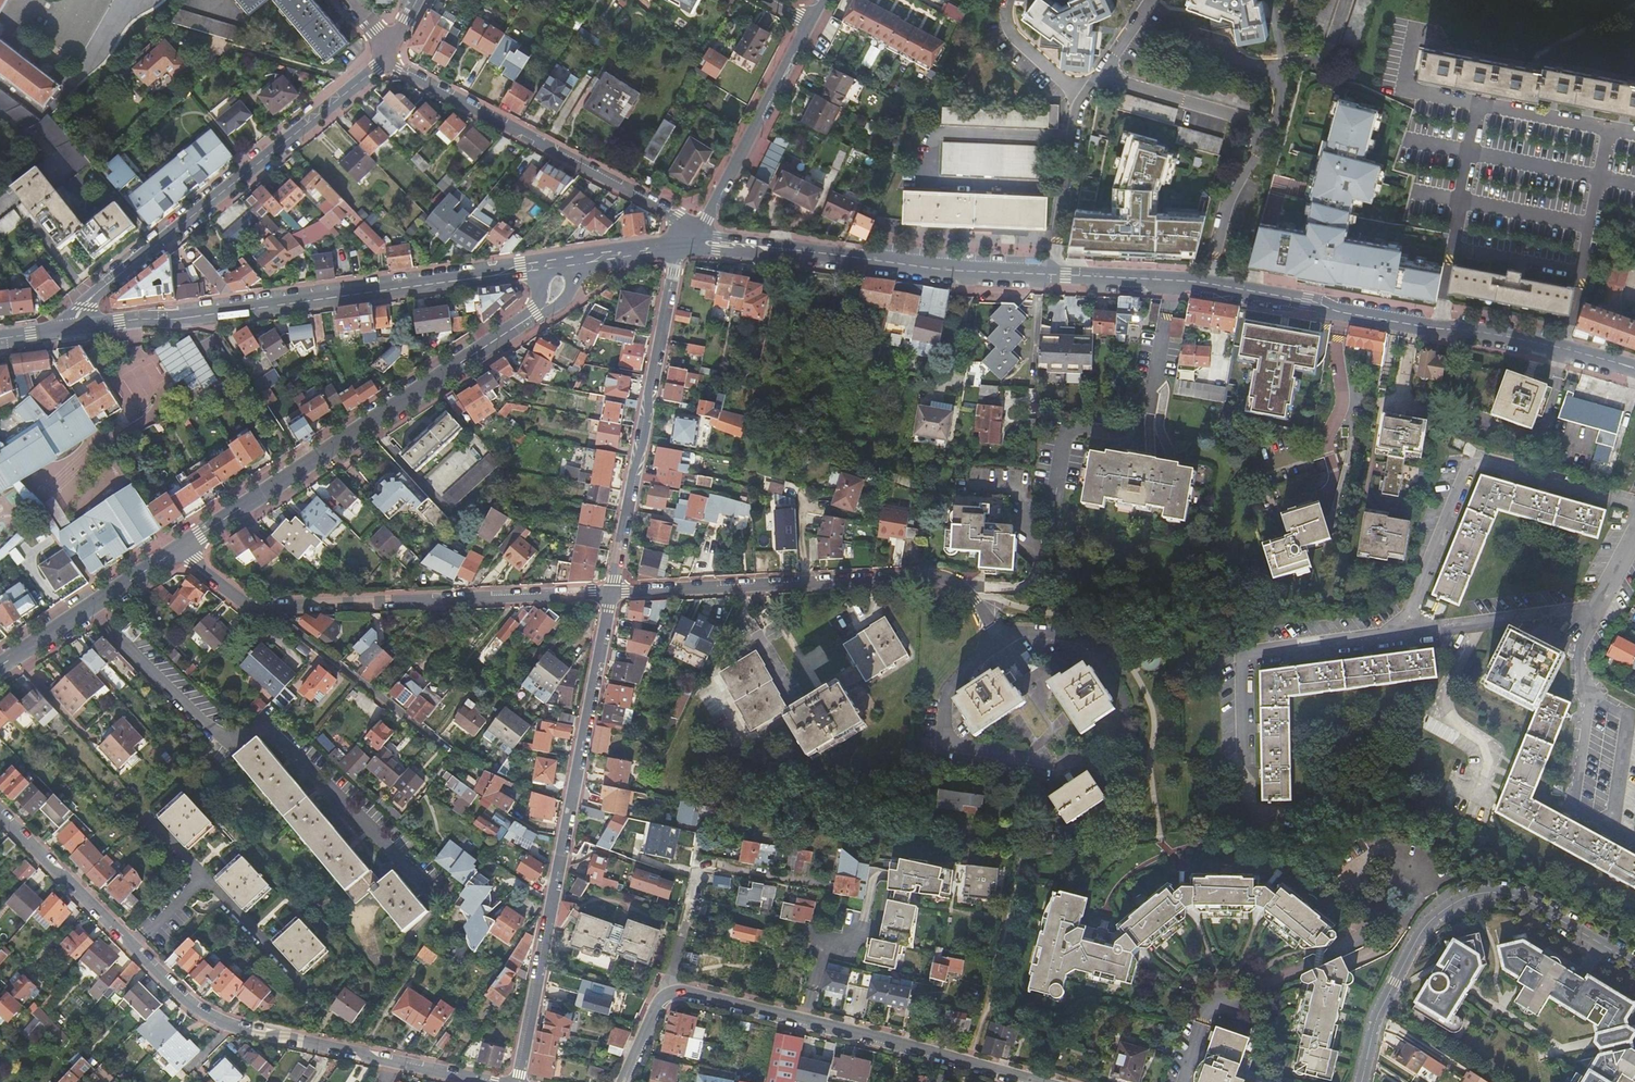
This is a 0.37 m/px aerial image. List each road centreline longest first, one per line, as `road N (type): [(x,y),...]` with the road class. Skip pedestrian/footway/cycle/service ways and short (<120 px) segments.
road 1 (secondary): [(686,241),(933,270),(1196,286),(1634,374)]
road 2 (residential): [(612,592),(517,1081)]
road 3 (residential): [(612,592),(932,576),(962,587),(994,626),(1084,639)]
road 4 (residential): [(394,1063),(256,1034),(189,1006),(0,811)]
road 5 (secondary): [(75,328),(538,269)]
road 6 (residential): [(181,548),(535,313)]
road 7 (residential): [(75,328),(84,307),(386,55)]
road 8 (residential): [(670,991),(1041,1081)]
road 9 (residential): [(686,241),(673,261),(612,592)]
road 10 (residential): [(386,55),(399,70),(676,216),(686,241)]
road 11 (residential): [(267,609),(612,592)]
road 12 (residential): [(1386,993),(1418,933),(1447,905),(1482,893),(1518,899),(1634,966)]
road 13 (residential): [(686,241),(810,24)]
road 14 (residential): [(267,609),(454,754)]
road 15 (residential): [(0,666),(181,548)]
road 16 (residential): [(670,991),(700,863)]

